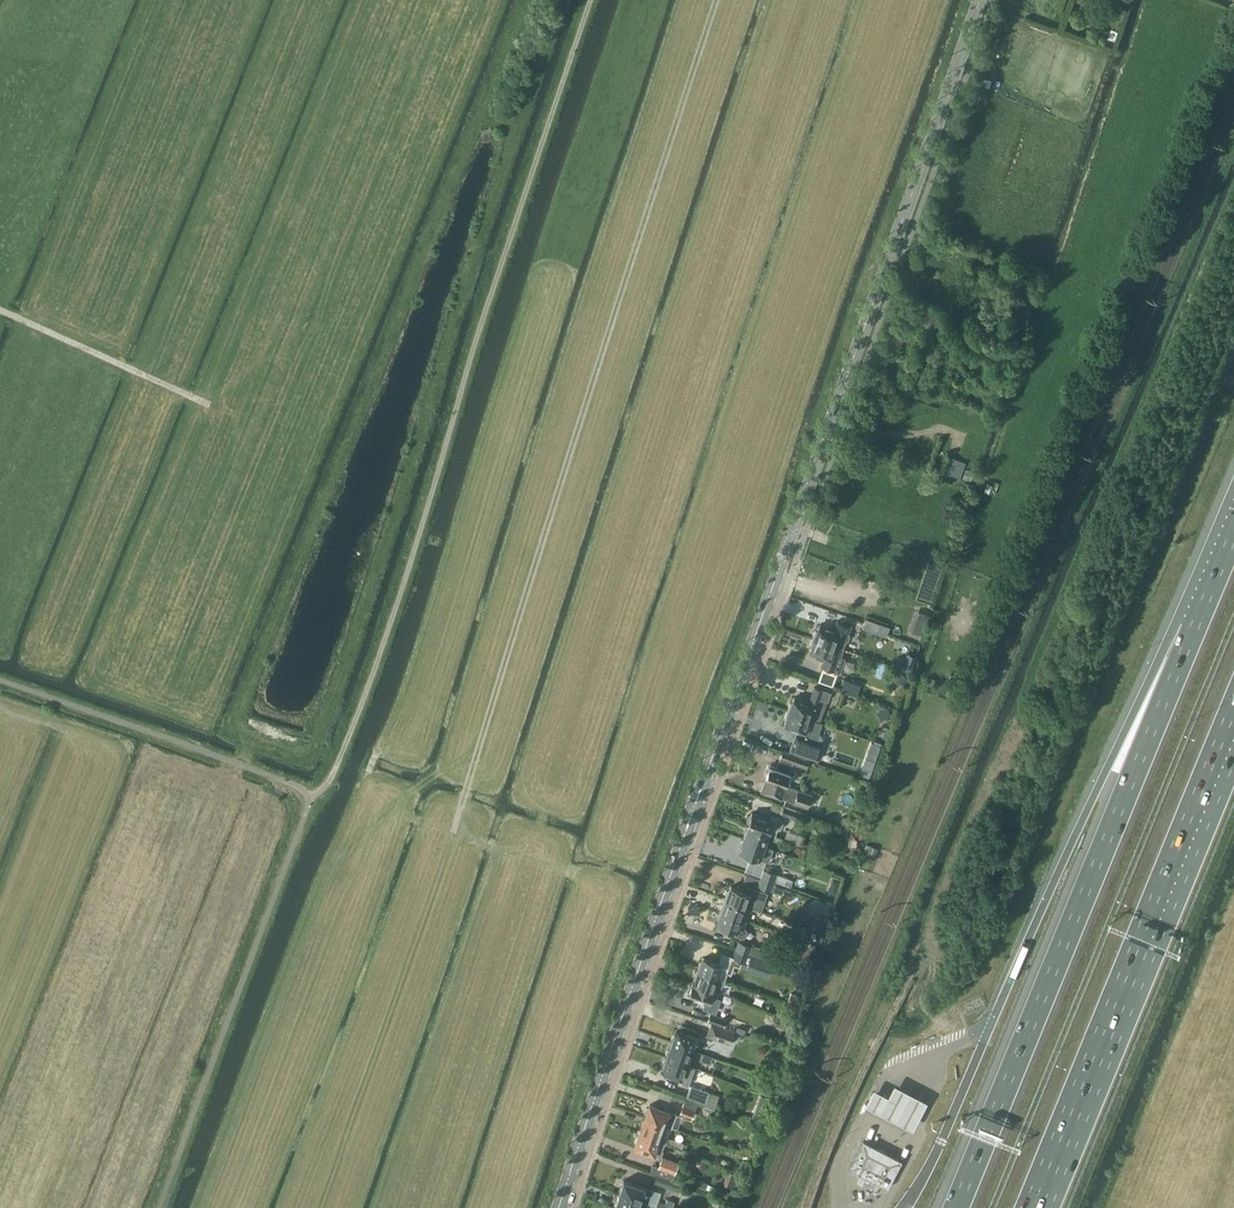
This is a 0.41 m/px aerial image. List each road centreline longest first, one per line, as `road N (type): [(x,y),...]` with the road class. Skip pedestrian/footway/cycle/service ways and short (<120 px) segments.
road 1 (secondary): [(561,1207),(980,0)]
road 2 (track): [(718,0),(451,835)]
road 3 (motorway): [(1218,574),(958,1207)]
road 4 (motorway): [(1218,574),(1174,628),(990,1029)]
road 5 (motorway): [(1044,1169),(1233,711)]
road 6 (track): [(0,310),(207,403)]

